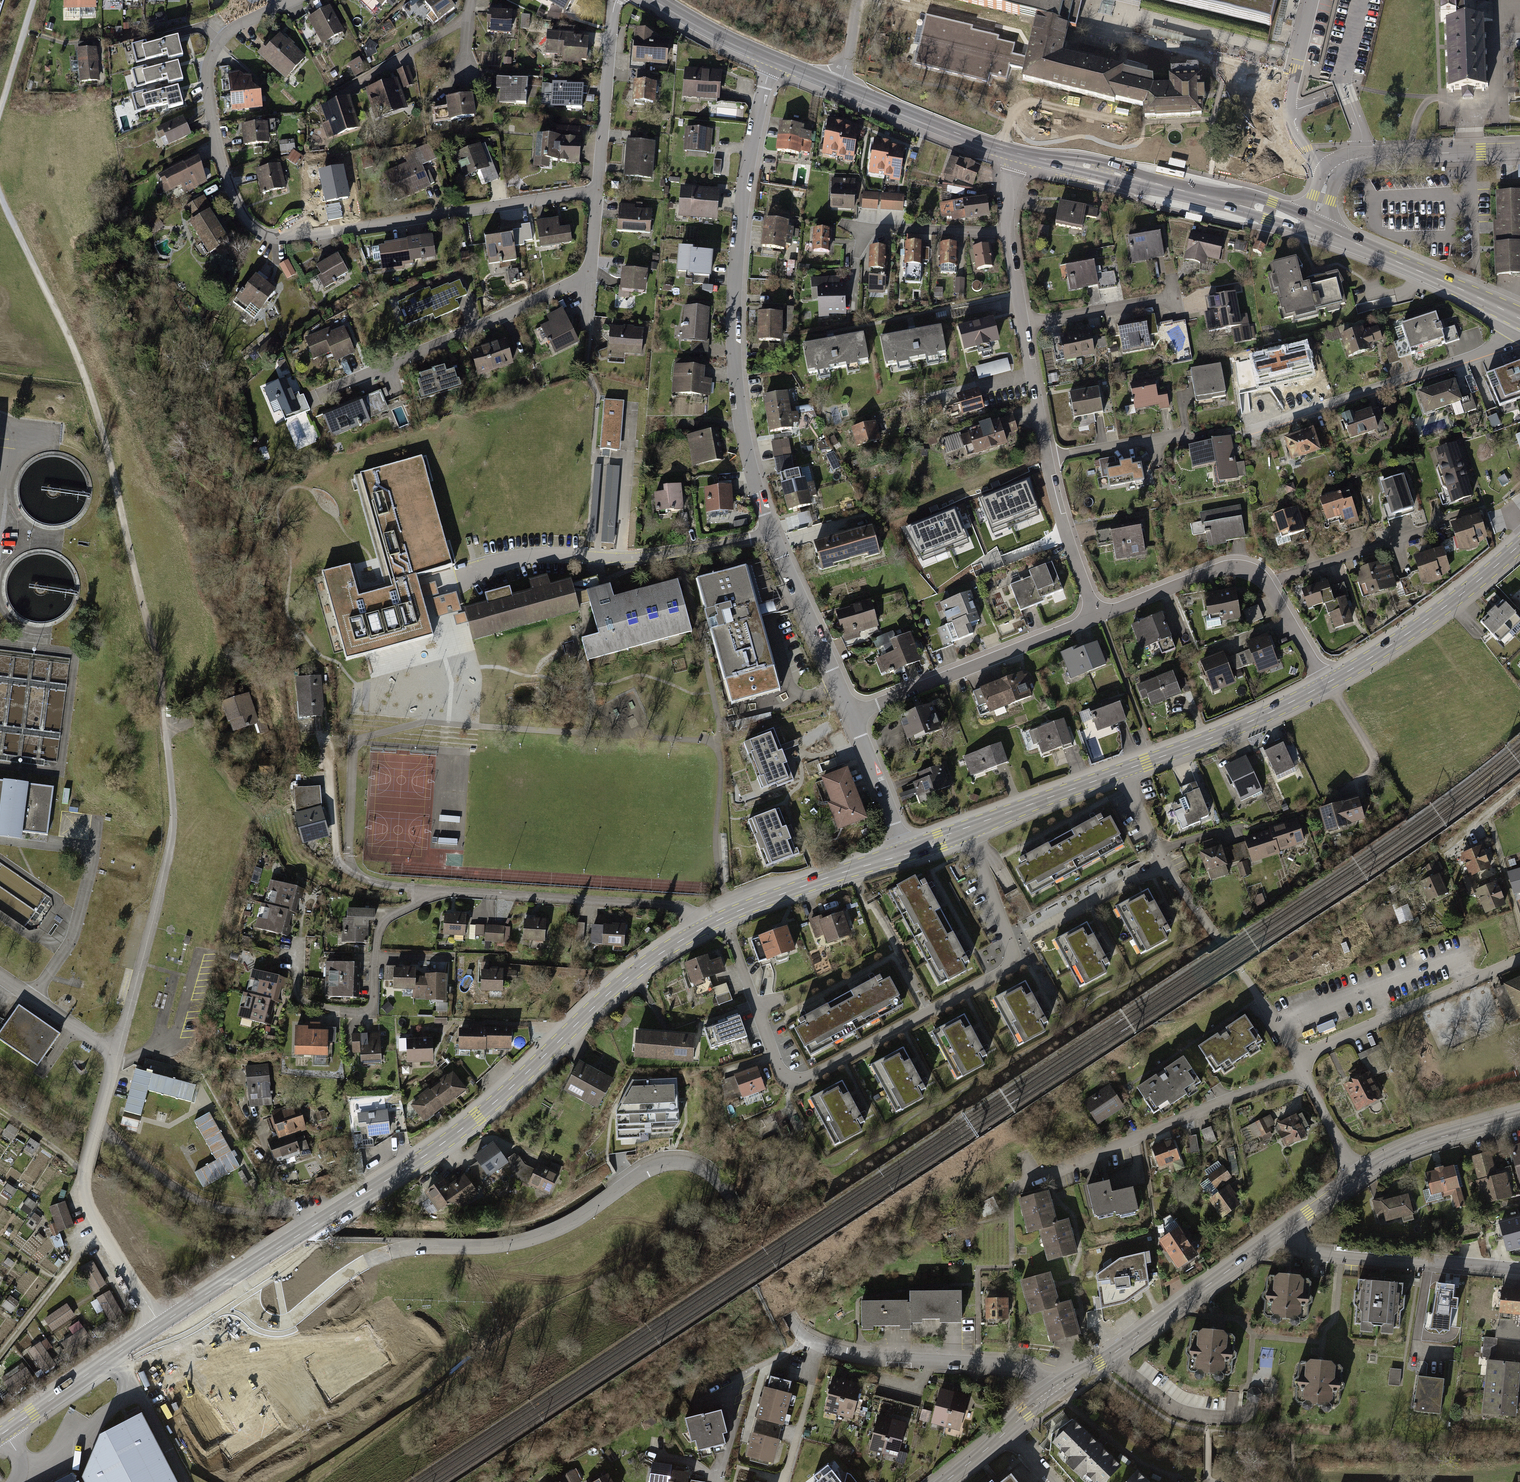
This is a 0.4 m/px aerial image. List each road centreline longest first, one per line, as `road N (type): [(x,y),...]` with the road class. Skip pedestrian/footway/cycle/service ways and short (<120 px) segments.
road 1 (residential): [(805,1337),(721,1181),(683,1161),(650,1169),(579,1219),(515,1243),(413,1247),(324,1278),(289,1243)]
road 2 (residential): [(166,708),(174,834),(84,1172),(85,1198),(100,1228),(162,1325)]
road 3 (residential): [(599,186),(269,236),(236,203),(212,121),(208,67),(228,33),(294,0)]
road 4 (residential): [(968,829),(1014,954),(1009,968),(803,1081),(782,1074),(725,917)]
road 5 (secondary): [(289,1243),(436,1149),(636,970),(699,929)]
road 6 (residential): [(774,60),(745,179),(733,313),(741,423),(772,533)]
road 7 (residential): [(370,1017),(381,925),(433,891),(681,908),(699,929)]
road 8 (residential): [(452,575),(519,558),(647,558),(772,533)]
road 9 (tertiary): [(1018,154),(1311,226)]
road 10 (residential): [(1248,432),(1470,361),(1512,337),(1519,323)]
road 11 (residential): [(1031,1181),(1303,1069)]
road 12 (residential): [(589,280),(329,385)]
road 13 (tertiary): [(1285,1230),(1062,1385)]
road 14 (residential): [(852,716),(1099,617)]
road 15 (residential): [(1062,1385),(1015,1365),(904,1358),(805,1337)]
road 16 (tertiary): [(774,60),(1018,154)]
road 17 (residential): [(1519,150),(1349,160),(1330,172),(1311,226)]
road 18 (residential): [(1519,957),(1297,1057)]
road 19 (residential): [(1285,1230),(1325,1253),(1519,1270)]
road 20 (secondary): [(1325,684),(1397,641),(1519,544)]
road 21 (tertiary): [(1311,226),(1519,318)]
road 22 (secondary): [(1122,771),(1325,684)]
road 23 (residential): [(772,533),(852,716)]
road 24 (secondary): [(0,1435),(162,1325)]
road 25 (residential): [(1122,771),(1164,862),(1217,937)]
road 26 (secondary): [(725,917),(904,853)]
road 27 (residential): [(617,0),(599,186)]
road 28 (residential): [(1268,585),(1441,526)]
road 29 (residential): [(1099,617),(1223,569),(1243,569),(1268,585)]
road 30 (residential): [(805,1337),(742,1374),(723,1481)]
road 31 (tertiary): [(1519,1115),(1427,1142),(1358,1177)]
road 32 (residential): [(1047,457),(1099,617)]
road 33 (residential): [(1008,233),(843,223)]
road 34 (secondary): [(968,829),(1122,771)]
road 35 (track): [(100,1228),(0,1354)]
road 36 (residential): [(1023,323),(1174,297)]
road 37 (secondary): [(162,1325),(289,1243)]
road 38 (residential): [(852,716),(904,853)]
road 39 (residential): [(1189,435),(1047,457)]
road 40 (residential): [(1023,323),(1047,457)]
road 41 (tertiary): [(658,0),(774,60)]
road 42 (residential): [(1358,1177),(1303,1069)]

